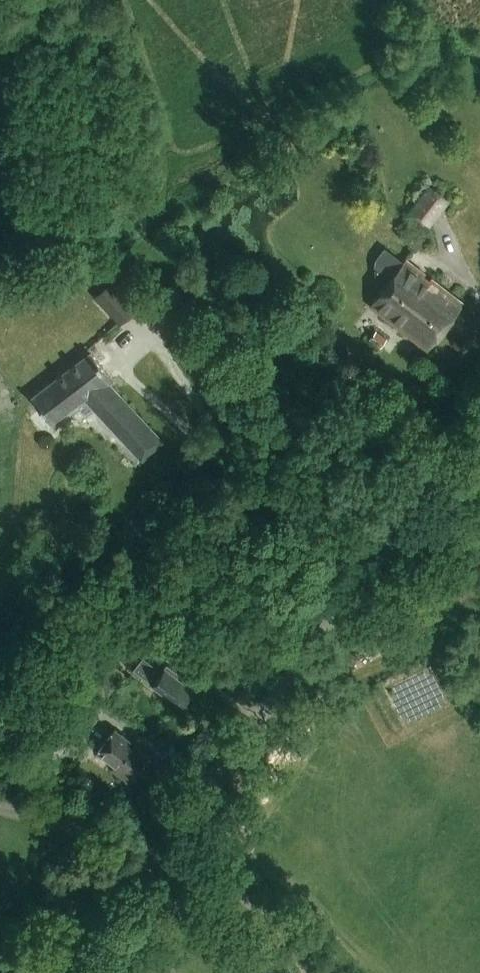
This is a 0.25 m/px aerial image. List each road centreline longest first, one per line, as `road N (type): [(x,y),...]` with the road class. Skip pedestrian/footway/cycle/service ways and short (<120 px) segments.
road 1 (unclassified): [(94,972),(206,793),(479,435)]

